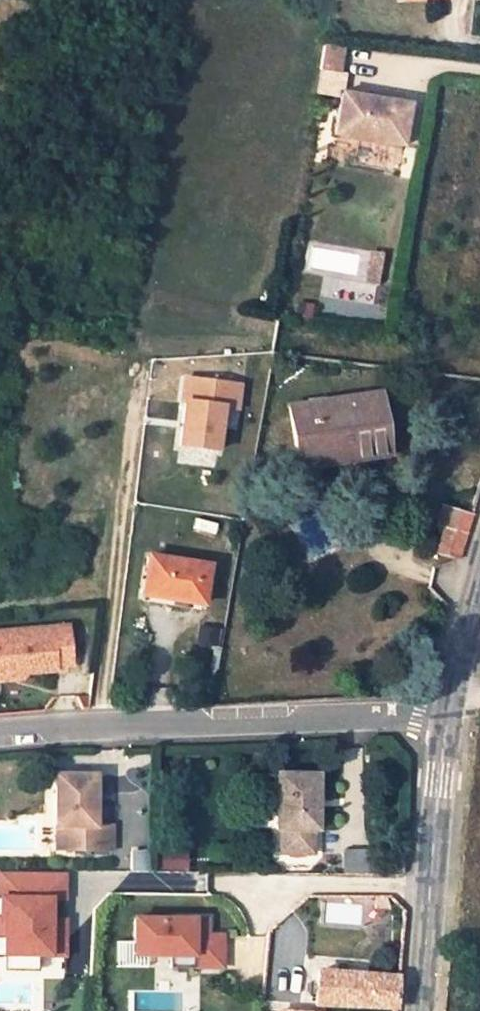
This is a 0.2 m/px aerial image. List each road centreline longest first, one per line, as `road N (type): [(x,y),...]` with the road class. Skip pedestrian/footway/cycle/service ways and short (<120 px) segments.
road 1 (residential): [(448,715),(0,733)]
road 2 (residential): [(419,1010),(448,715)]
road 3 (residential): [(448,715),(479,574)]

